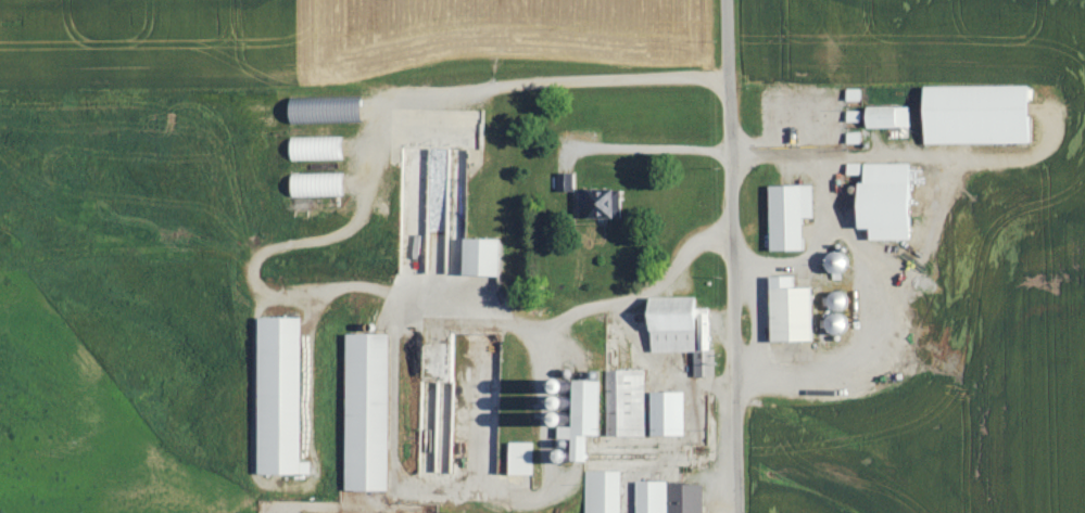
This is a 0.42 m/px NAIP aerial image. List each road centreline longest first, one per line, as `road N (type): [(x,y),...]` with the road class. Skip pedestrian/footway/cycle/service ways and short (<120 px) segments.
road 1 (tertiary): [(737,512),(732,0)]

